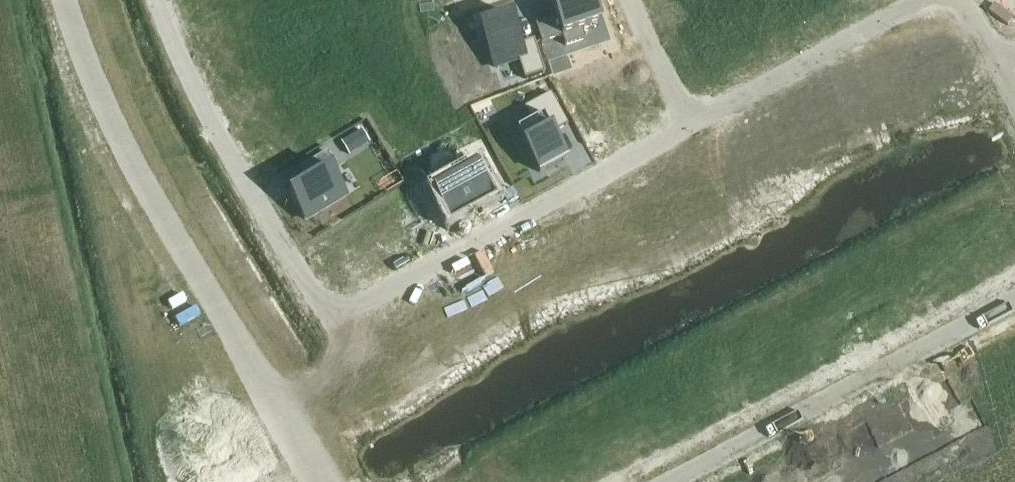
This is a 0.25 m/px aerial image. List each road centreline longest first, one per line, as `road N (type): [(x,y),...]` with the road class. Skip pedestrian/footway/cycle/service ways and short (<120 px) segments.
road 1 (residential): [(688,129),(333,318),(313,306),(212,132),(154,0)]
road 2 (residential): [(320,481),(118,134),(66,0)]
road 3 (tertiary): [(237,353),(83,72),(60,0)]
road 4 (residential): [(676,481),(1014,305)]
road 5 (residential): [(924,0),(688,129)]
road 6 (tertiary): [(334,481),(274,392),(237,353)]
road 7 (tertiary): [(237,353),(256,408),(299,481)]
road 8 (residential): [(688,129),(627,0)]

